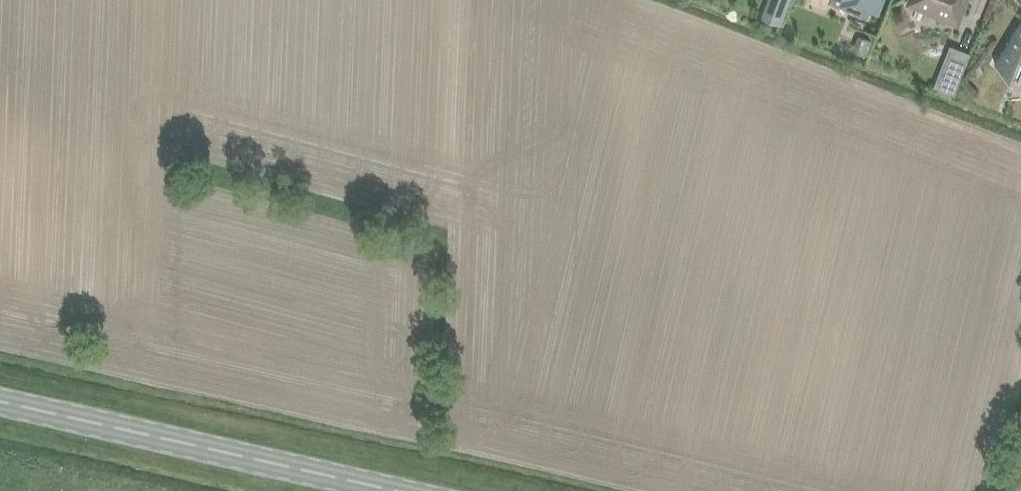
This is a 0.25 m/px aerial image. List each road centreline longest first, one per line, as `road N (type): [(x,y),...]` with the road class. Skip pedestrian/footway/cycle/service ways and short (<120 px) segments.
road 1 (primary): [(389,490),(0,402)]

